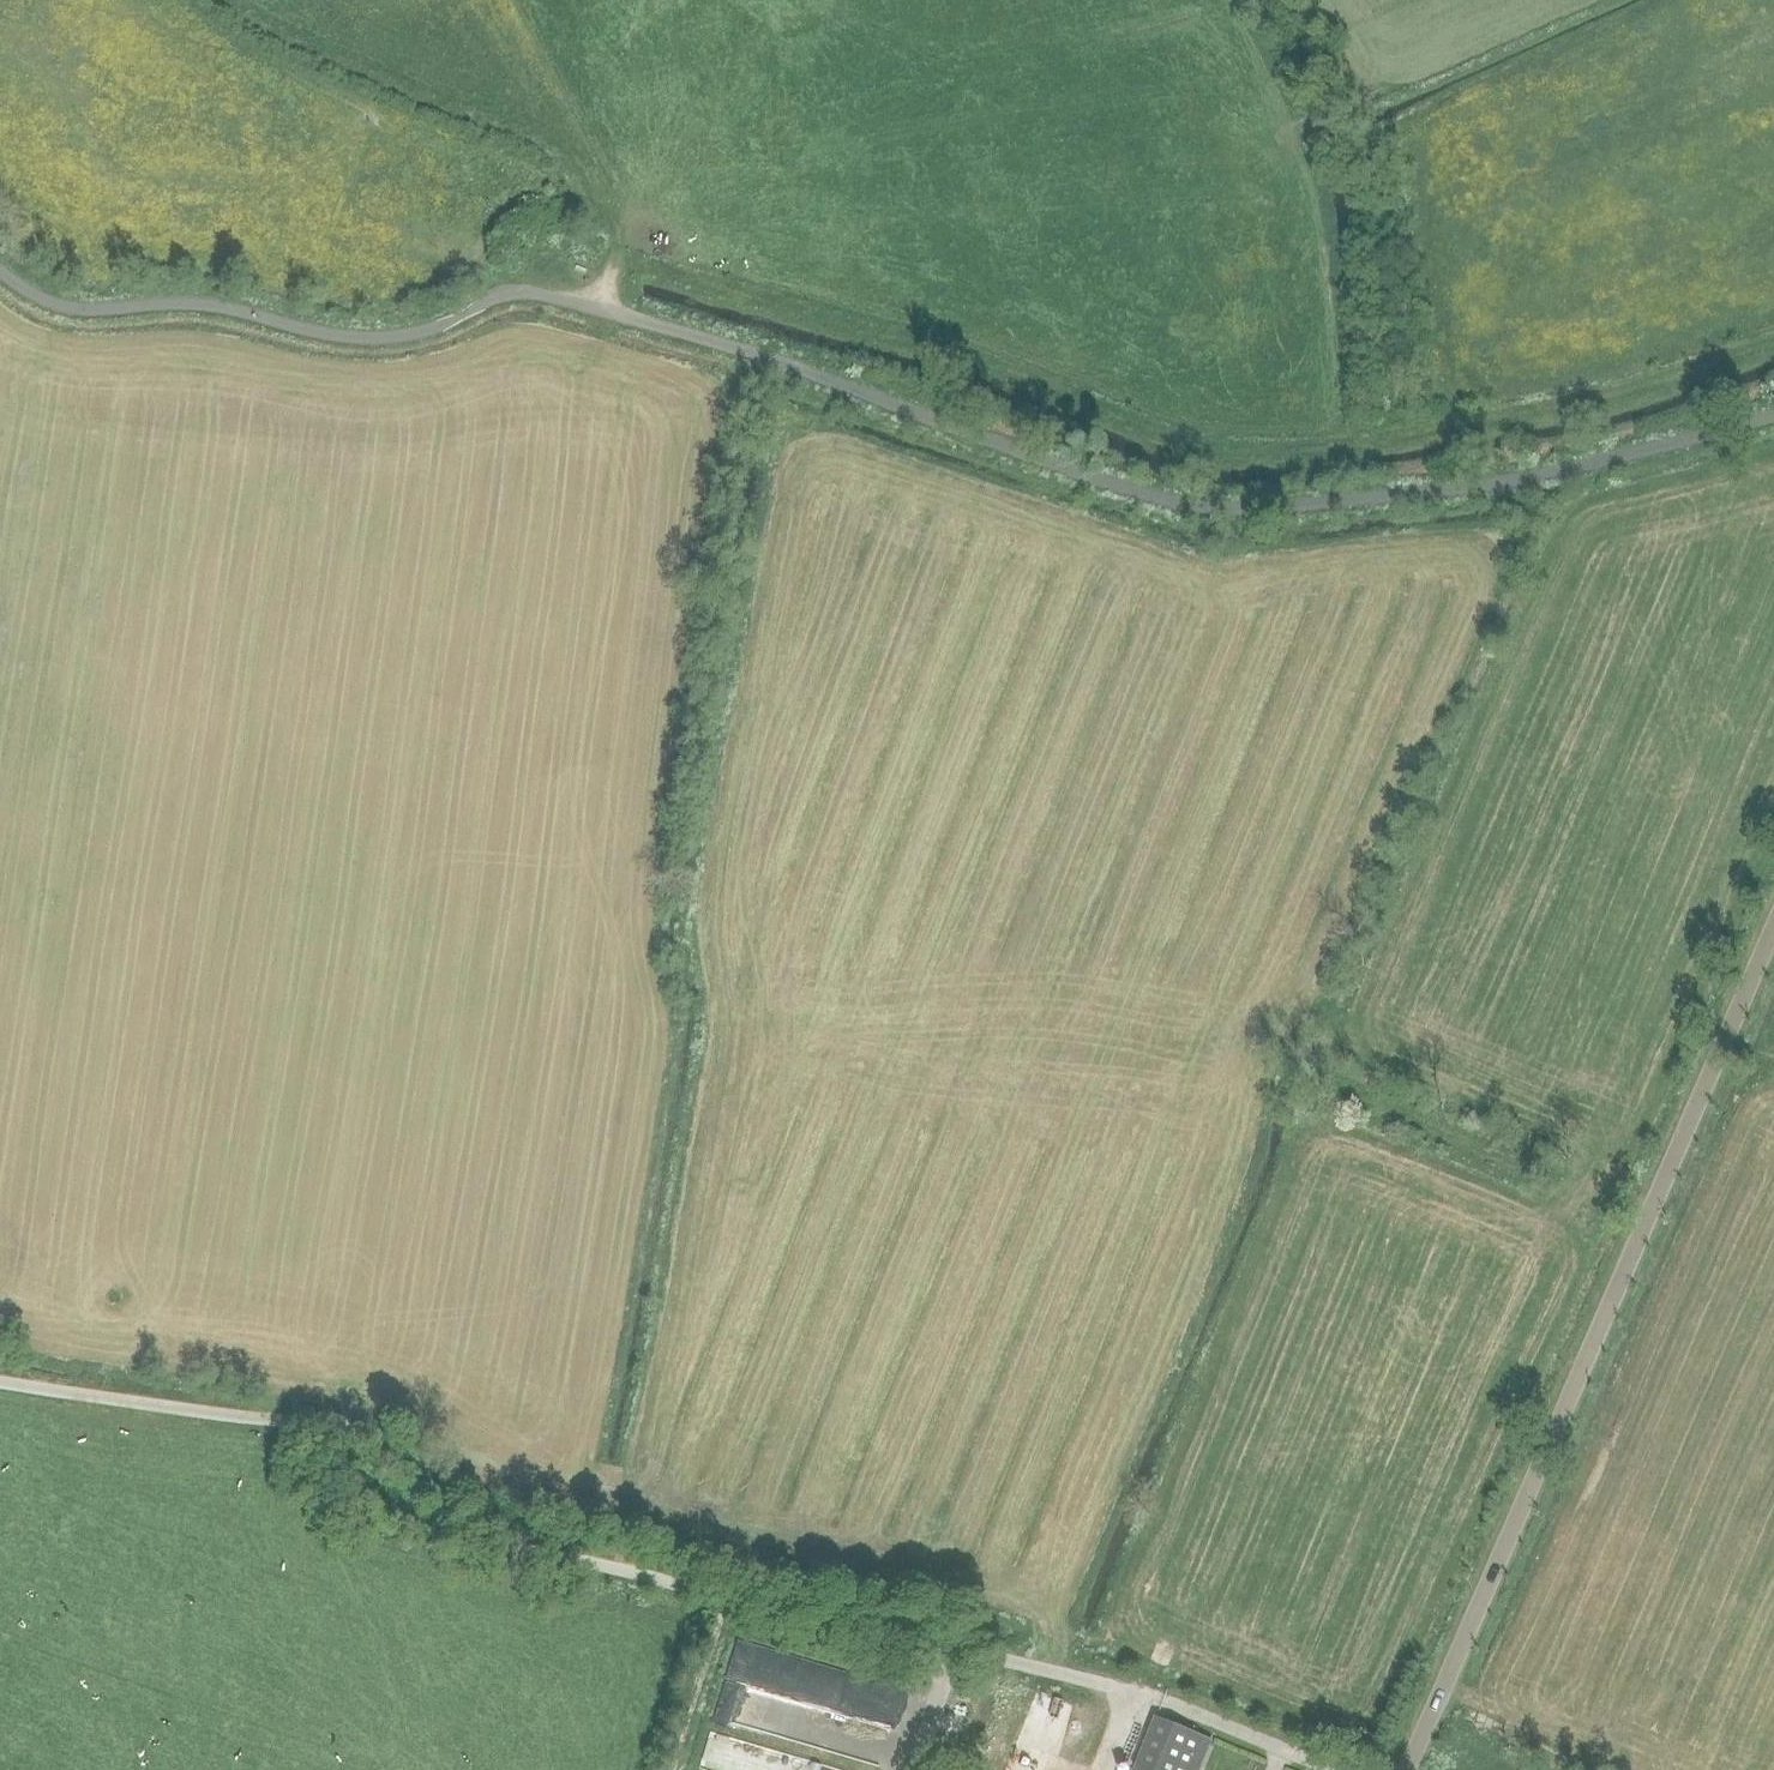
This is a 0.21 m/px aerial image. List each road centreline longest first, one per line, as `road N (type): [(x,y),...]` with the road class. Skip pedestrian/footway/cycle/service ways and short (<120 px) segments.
road 1 (track): [(0,1382),(340,1426),(373,1442),(453,1527),(535,1554),(1109,1685),(1331,1769)]
road 2 (unclassified): [(1773,416),(1550,475),(1422,495),(1205,509),(1159,500),(773,360),(531,292),(506,293),(463,315)]
road 3 (unclassified): [(1409,1769),(1773,929)]

